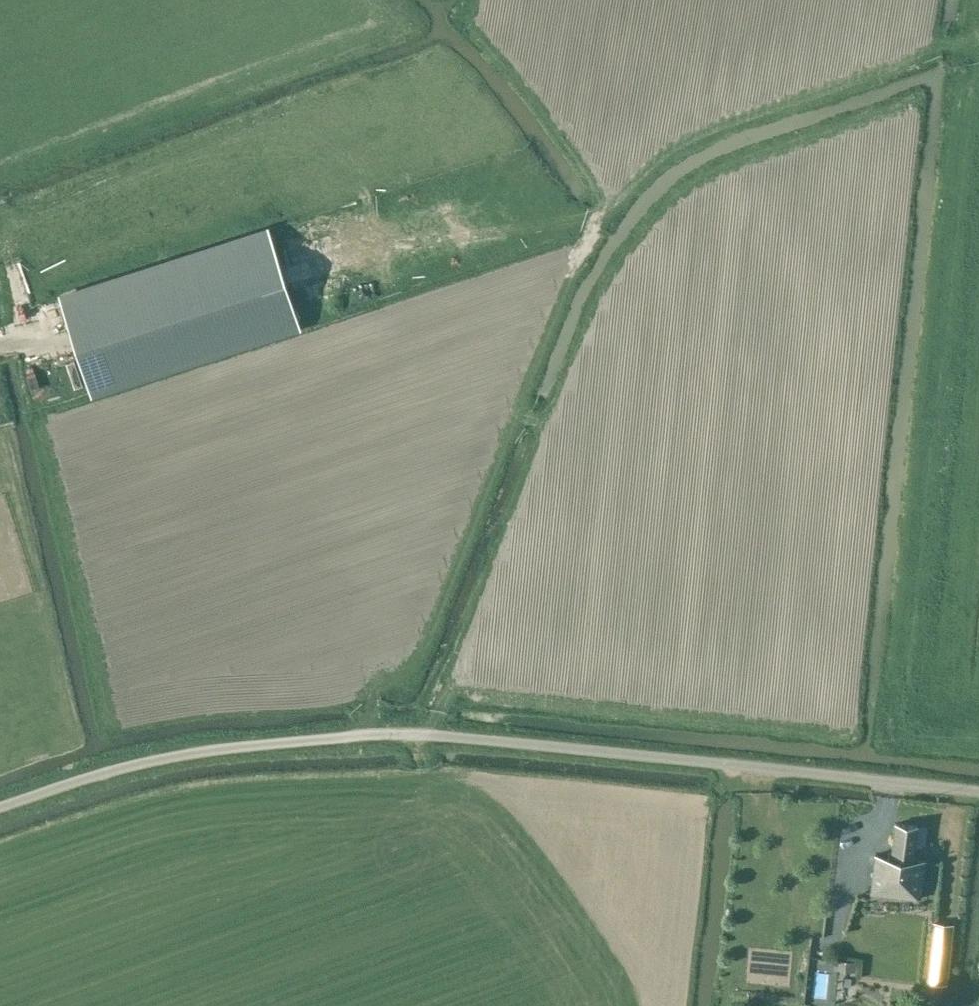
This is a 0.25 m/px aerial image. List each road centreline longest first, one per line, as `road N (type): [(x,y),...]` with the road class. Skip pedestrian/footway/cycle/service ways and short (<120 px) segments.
road 1 (unclassified): [(0,810),(150,760),(340,735),(454,735),(978,792)]

